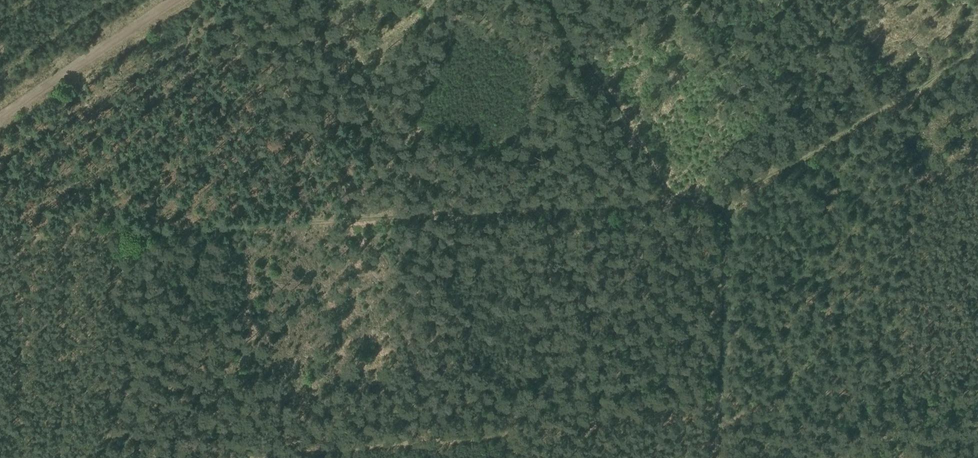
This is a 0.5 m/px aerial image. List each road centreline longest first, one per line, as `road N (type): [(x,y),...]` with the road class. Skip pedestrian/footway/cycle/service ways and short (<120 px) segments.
road 1 (track): [(178,0),(0,119)]

